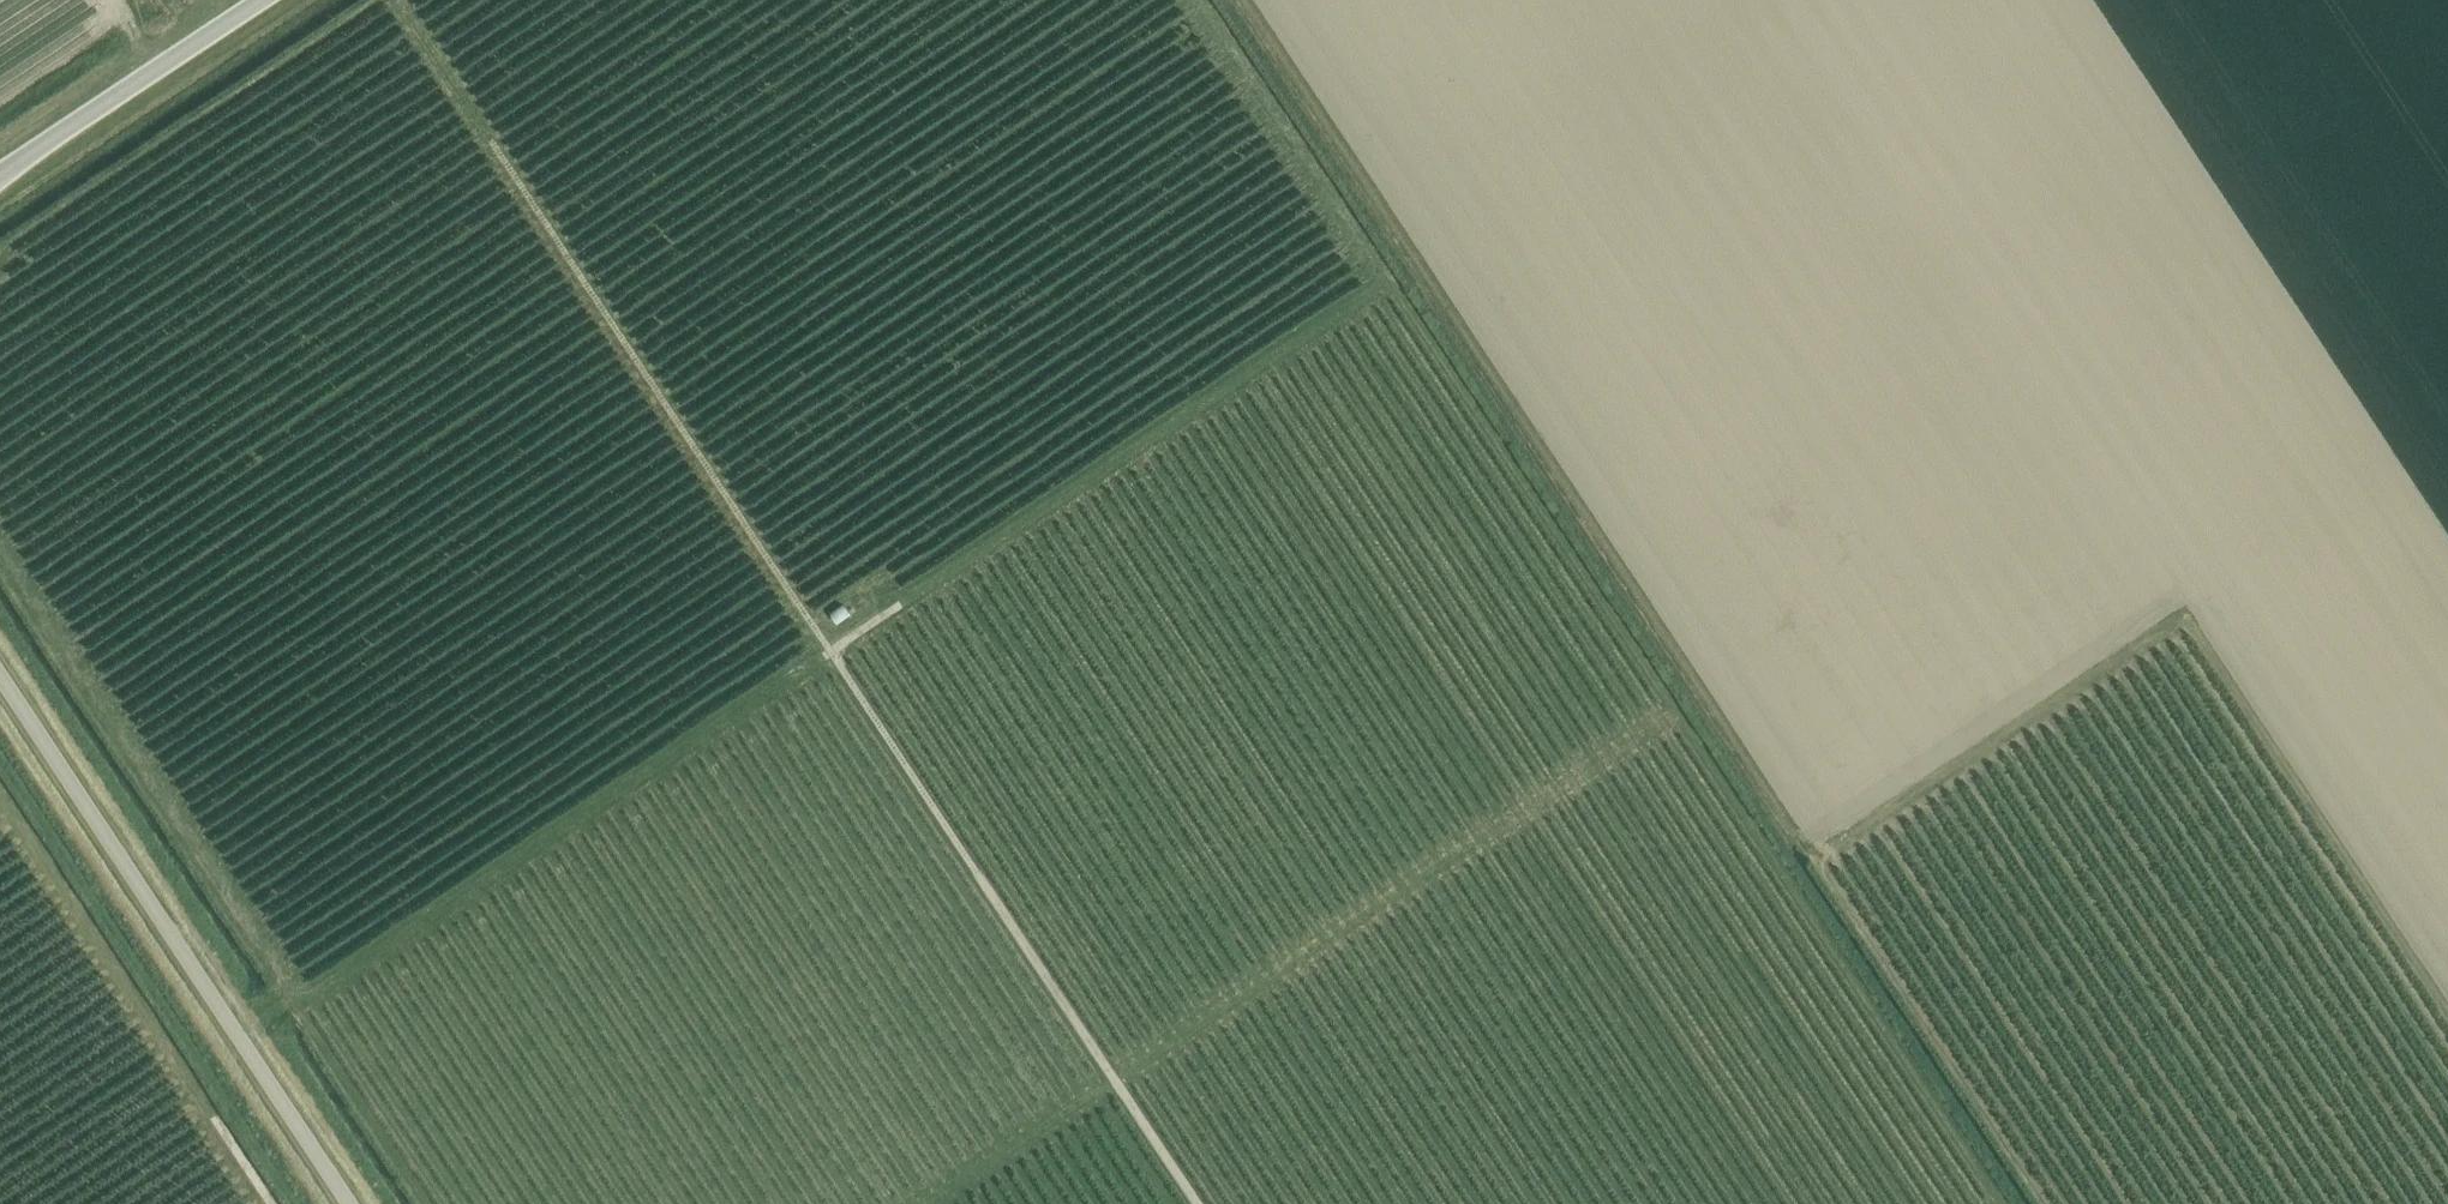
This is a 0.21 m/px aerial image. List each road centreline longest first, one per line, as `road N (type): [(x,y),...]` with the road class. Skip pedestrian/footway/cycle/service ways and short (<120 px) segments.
road 1 (unclassified): [(355,1203),(0,665)]
road 2 (unclassified): [(0,174),(262,0)]

